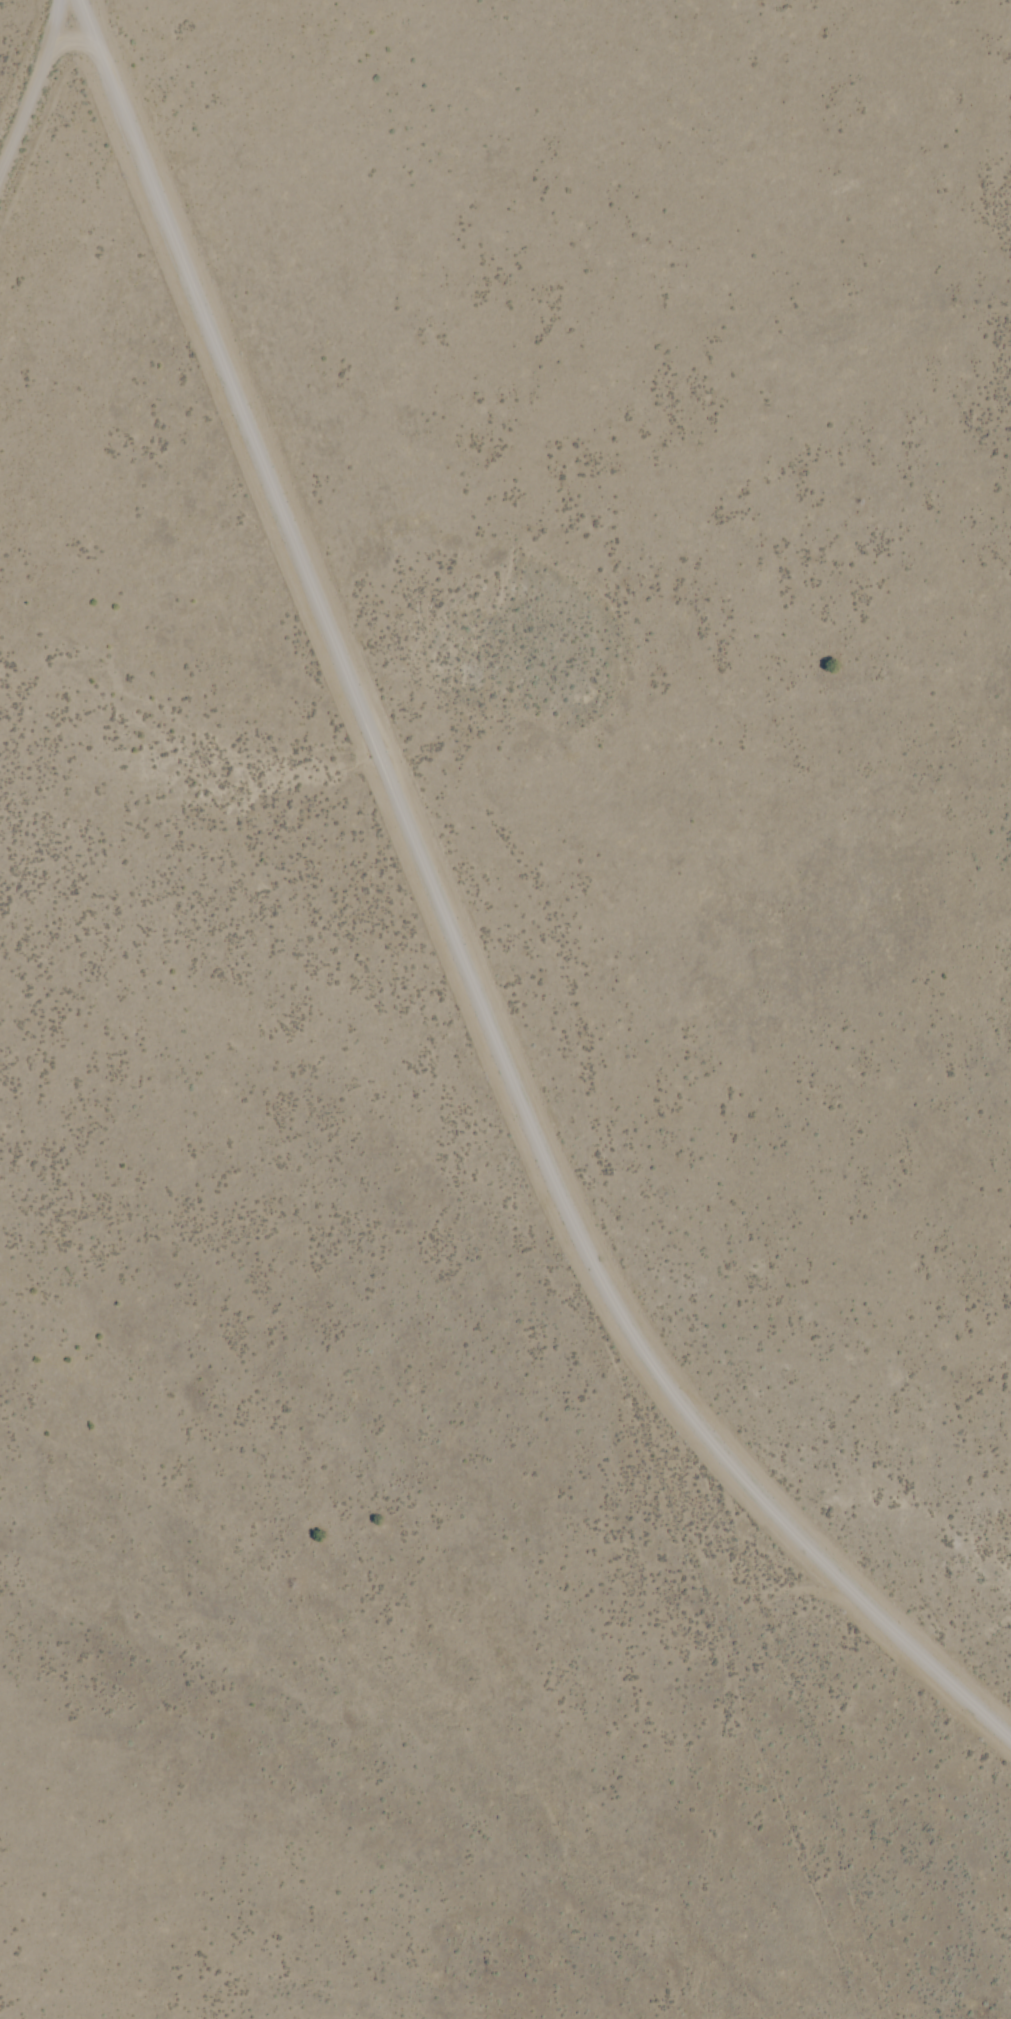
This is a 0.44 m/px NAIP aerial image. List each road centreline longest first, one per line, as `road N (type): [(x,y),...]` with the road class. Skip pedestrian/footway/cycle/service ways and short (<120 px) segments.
road 1 (residential): [(1010,1749),(793,1531),(687,1409),(597,1268),(525,1116),(80,0)]
road 2 (track): [(0,159),(49,44),(52,0)]

